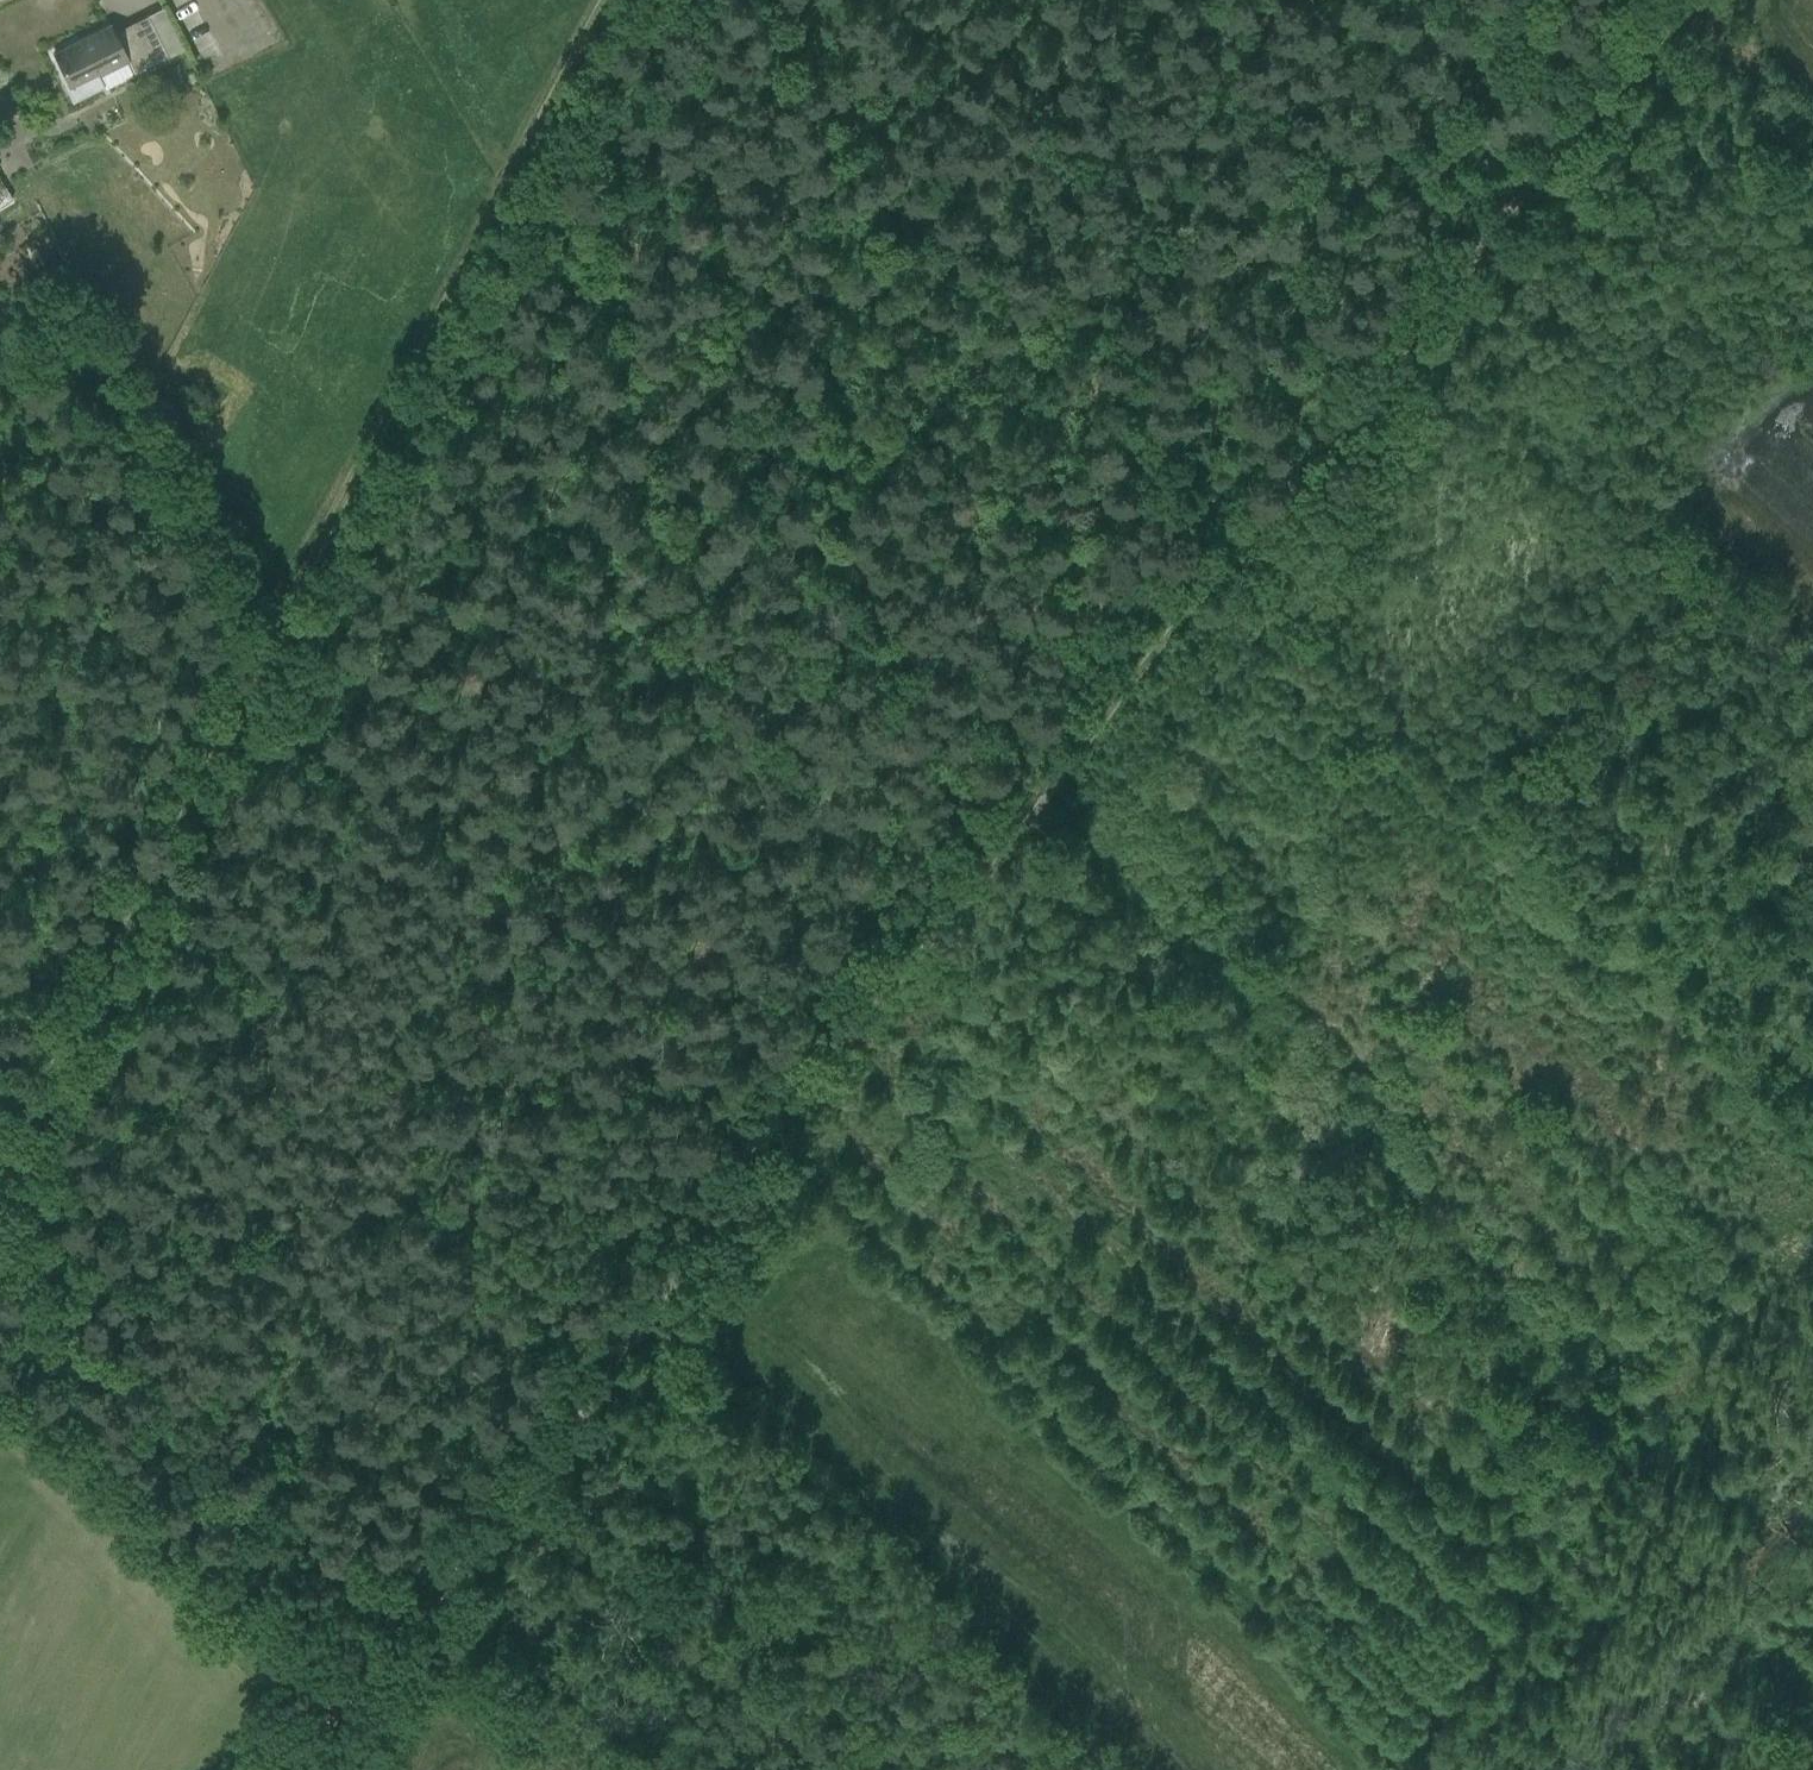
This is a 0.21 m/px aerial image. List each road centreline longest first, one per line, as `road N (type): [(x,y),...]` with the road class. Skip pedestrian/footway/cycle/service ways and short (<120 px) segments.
road 1 (track): [(322,1769),(341,1730),(854,1032),(1003,860),(1158,650),(1412,345),(1532,182),(1698,0)]
road 2 (track): [(611,0),(0,1165)]
road 3 (track): [(345,1723),(24,1411),(0,1400)]

